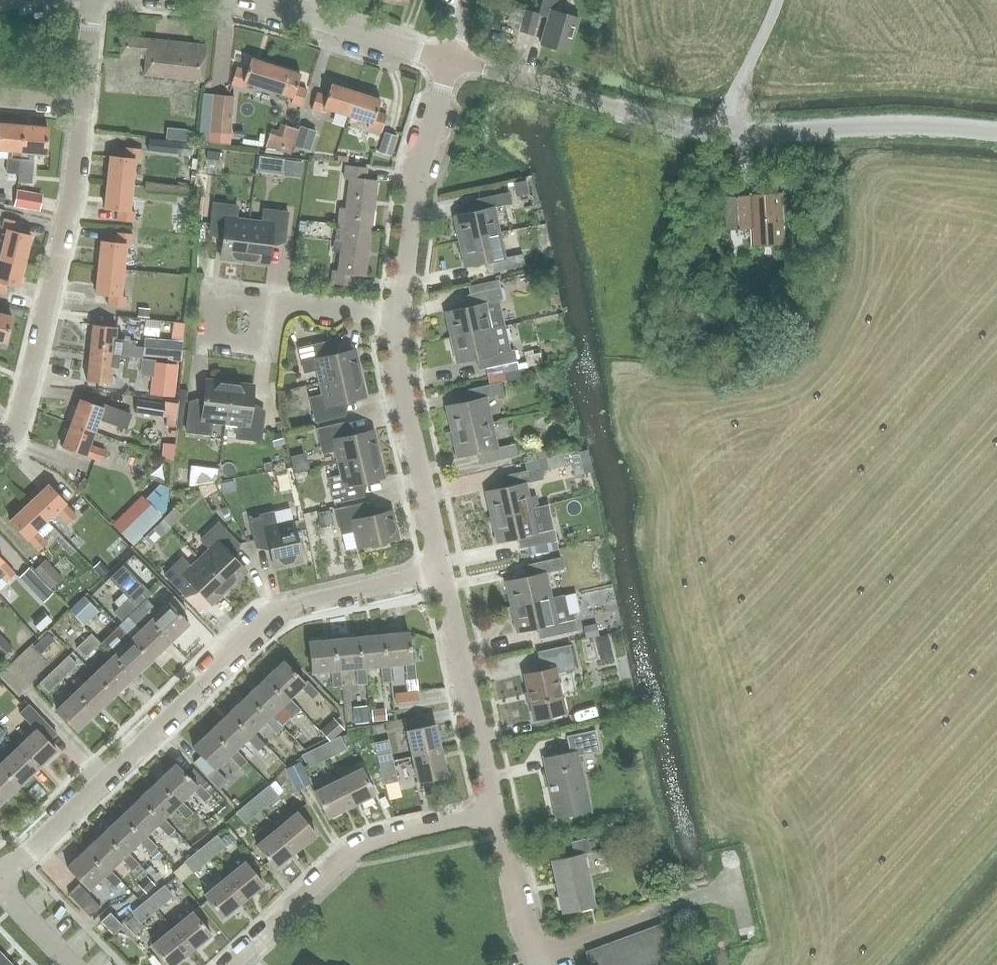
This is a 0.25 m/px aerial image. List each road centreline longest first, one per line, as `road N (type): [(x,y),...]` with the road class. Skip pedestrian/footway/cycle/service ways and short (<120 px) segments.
road 1 (residential): [(0,872),(23,859),(265,621),(442,571)]
road 2 (residential): [(0,444),(15,429),(31,383),(74,183),(82,106)]
road 3 (residential): [(230,964),(353,849),(495,812)]
road 4 (unclassified): [(722,135),(453,60)]
road 5 (unclassified): [(996,133),(867,126),(722,135)]
road 6 (residential): [(401,316),(419,173),(453,60)]
road 7 (residential): [(442,571),(400,379),(401,316)]
road 8 (residential): [(495,812),(442,571)]
road 9 (unclassified): [(250,0),(453,60)]
road 10 (residential): [(541,964),(522,932),(495,812)]
road 11 (residential): [(275,302),(269,350),(208,343),(214,295)]
road 12 (unclassified): [(722,135),(778,0)]
road 13 (residential): [(275,302),(401,316)]

